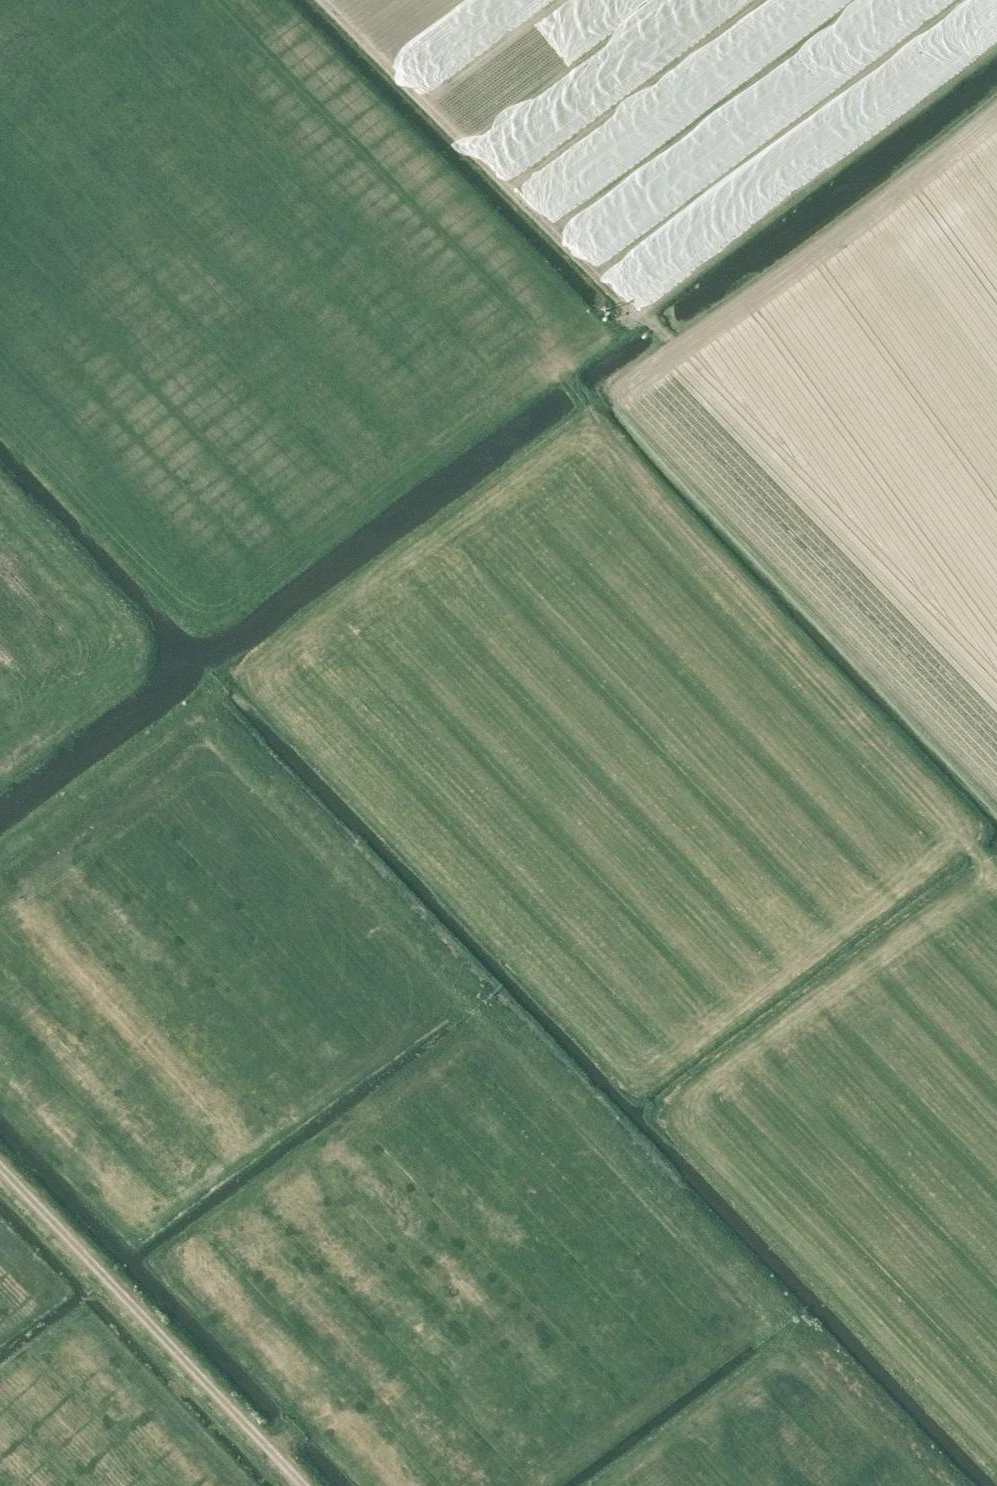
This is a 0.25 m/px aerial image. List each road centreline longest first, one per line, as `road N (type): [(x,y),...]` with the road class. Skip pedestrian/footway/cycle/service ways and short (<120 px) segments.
road 1 (track): [(0,1164),(306,1485)]

